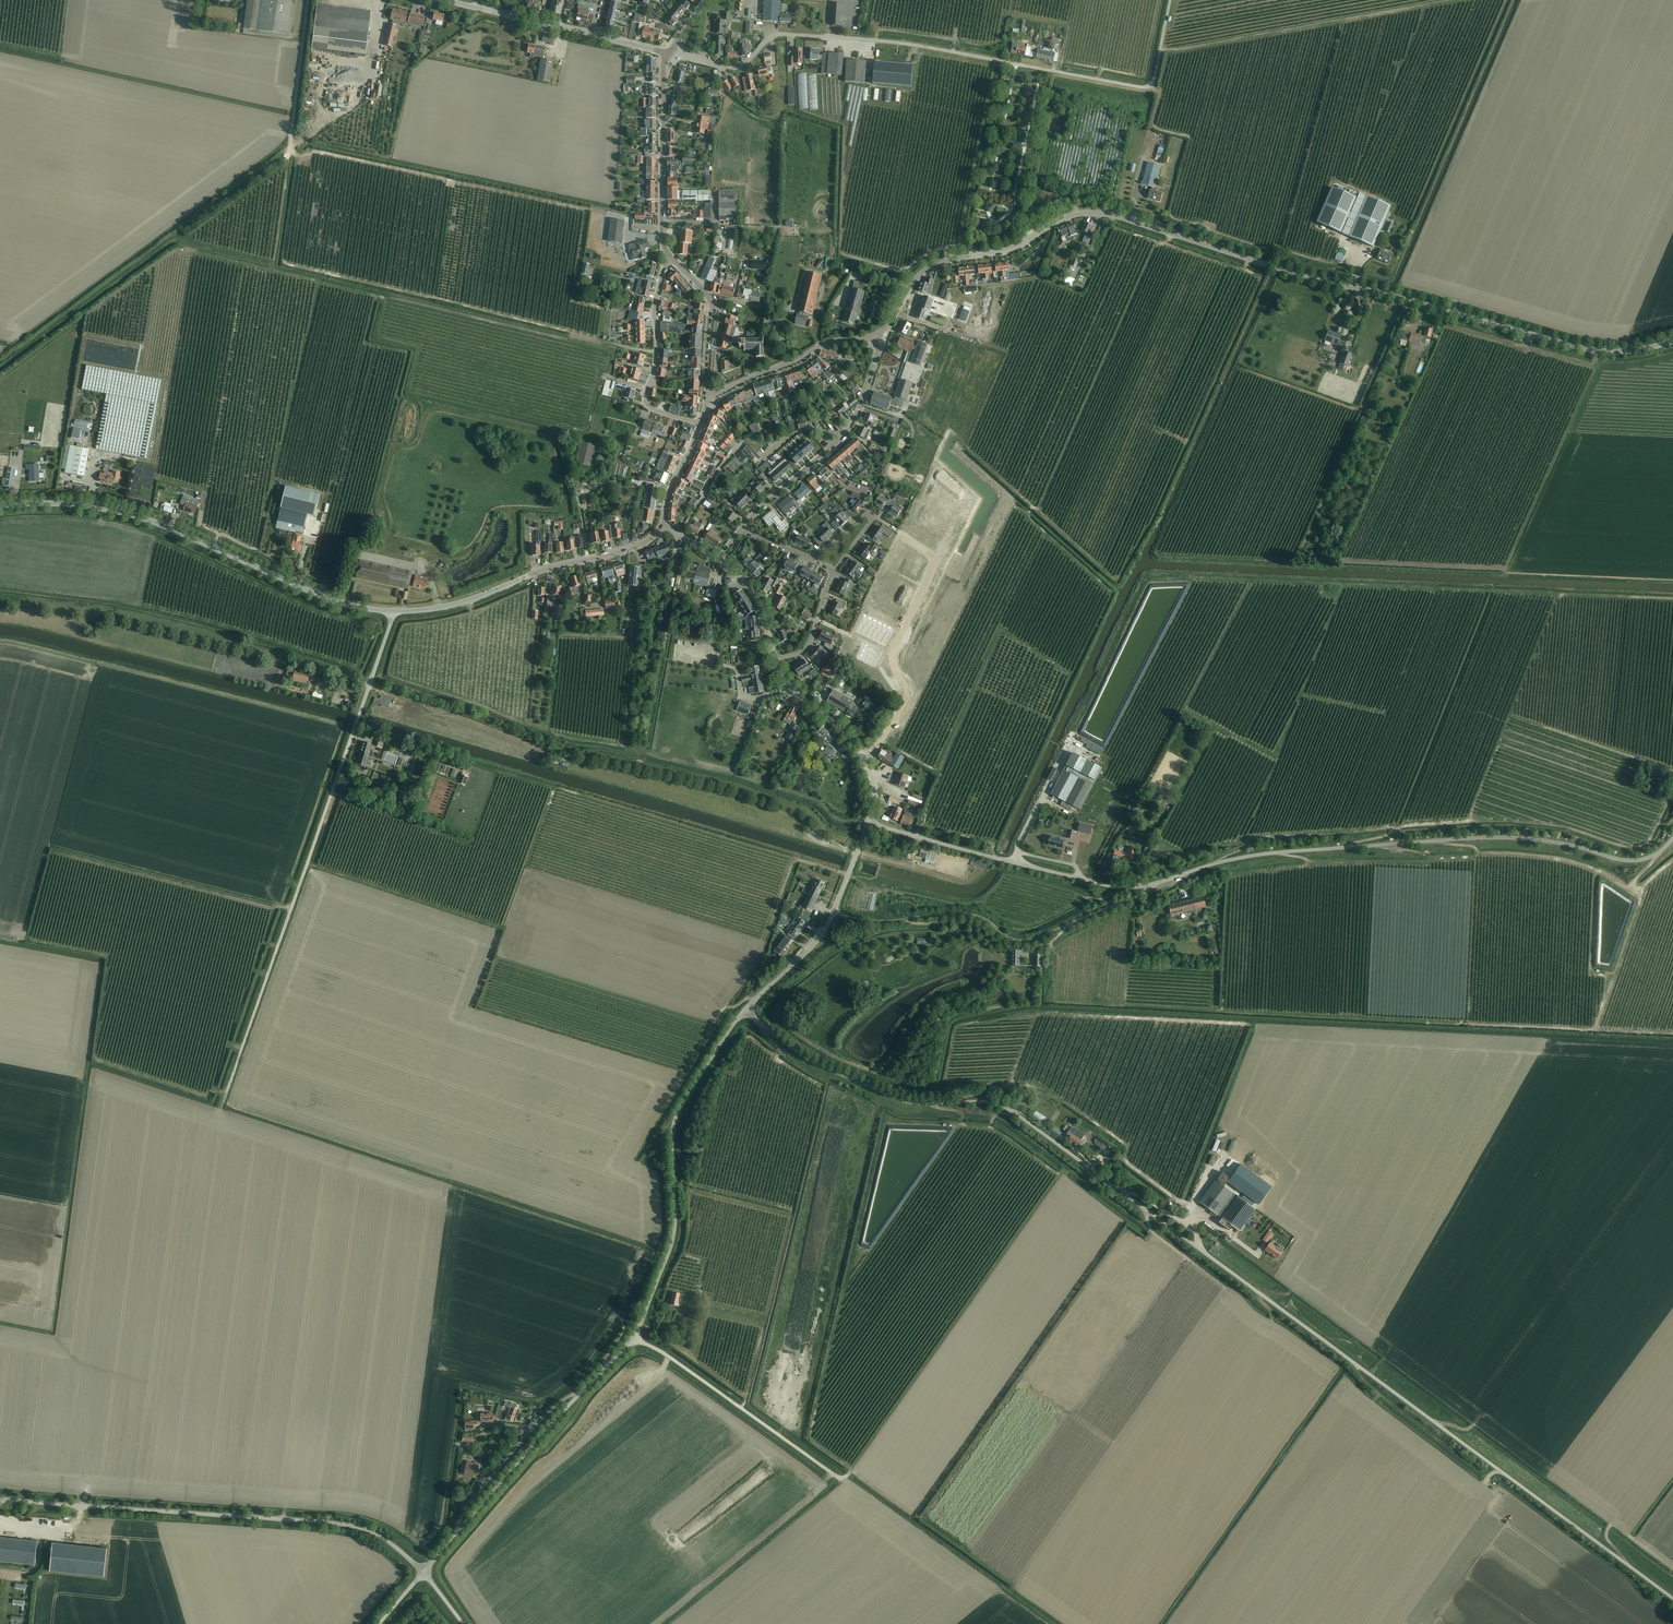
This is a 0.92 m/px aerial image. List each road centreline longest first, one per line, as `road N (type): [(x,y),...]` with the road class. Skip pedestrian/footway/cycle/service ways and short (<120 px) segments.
road 1 (tertiary): [(876,337),(895,320),(913,283),(946,259),(997,253),(1097,212),(1304,277),(1594,350),(1672,342)]
road 2 (unclassified): [(1672,1601),(1198,1247)]
road 3 (unclassified): [(1152,885),(1266,853),(1521,839),(1630,860),(1672,838)]
road 4 (unclassified): [(225,1105),(393,614)]
road 5 (residential): [(1153,82),(1147,88),(918,45),(784,34),(770,37),(743,65),(704,62)]
road 6 (unclassified): [(424,1573),(380,1538),(346,1526),(0,1499)]
road 7 (unclassified): [(1123,1193),(1015,1111),(892,1096),(807,1058),(745,1011)]
road 8 (tertiary): [(393,614),(346,605),(130,516),(52,503),(0,507)]
road 9 (unclassified): [(636,1339),(674,1232),(678,1111),(745,1011)]
road 10 (unclassified): [(1152,885),(1105,885),(869,823)]
road 11 (tertiary): [(393,614),(451,605),(630,550),(665,525)]
road 12 (unclassified): [(636,1339),(843,1482)]
road 13 (residential): [(743,527),(851,427),(879,350),(876,337)]
road 14 (unclassified): [(745,1011),(828,926),(869,823)]
road 15 (tertiary): [(671,260),(662,179),(671,53)]
road 16 (residential): [(700,424),(646,402),(656,372),(657,294),(671,260)]
road 17 (residential): [(457,1533),(473,1500),(529,1432),(582,1391)]
road 18 (unclassified): [(457,1533),(582,1391)]
road 19 (tertiary): [(710,395),(830,343),(876,337)]
road 20 (track): [(308,0),(290,144),(299,155)]
road 21 (tertiary): [(592,35),(445,0)]
road 22 (residential): [(776,660),(866,762)]
road 23 (residential): [(866,762),(906,701),(893,655)]

